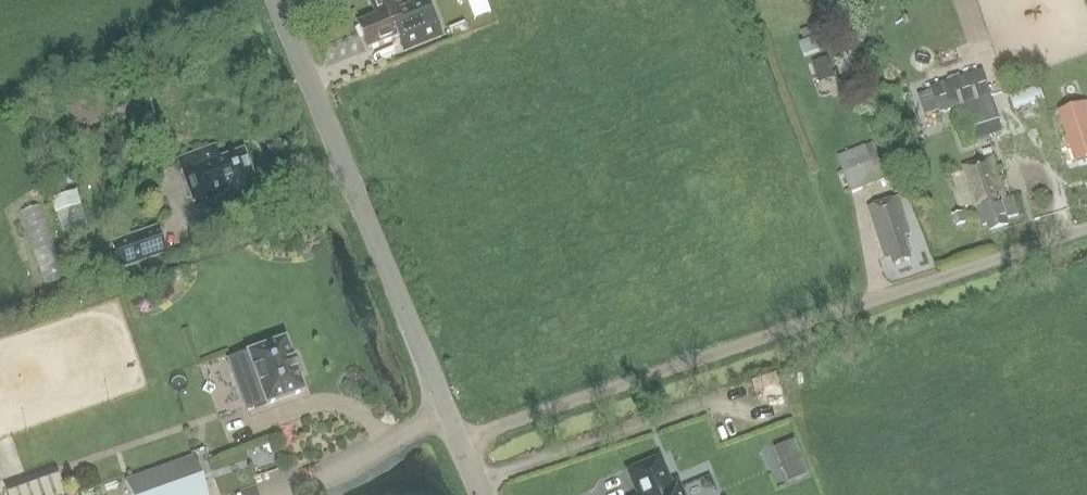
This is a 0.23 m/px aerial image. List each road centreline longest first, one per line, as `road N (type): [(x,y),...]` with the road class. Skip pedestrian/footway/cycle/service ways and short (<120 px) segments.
road 1 (track): [(457,439),(1086,224)]
road 2 (tertiary): [(480,494),(270,0)]

